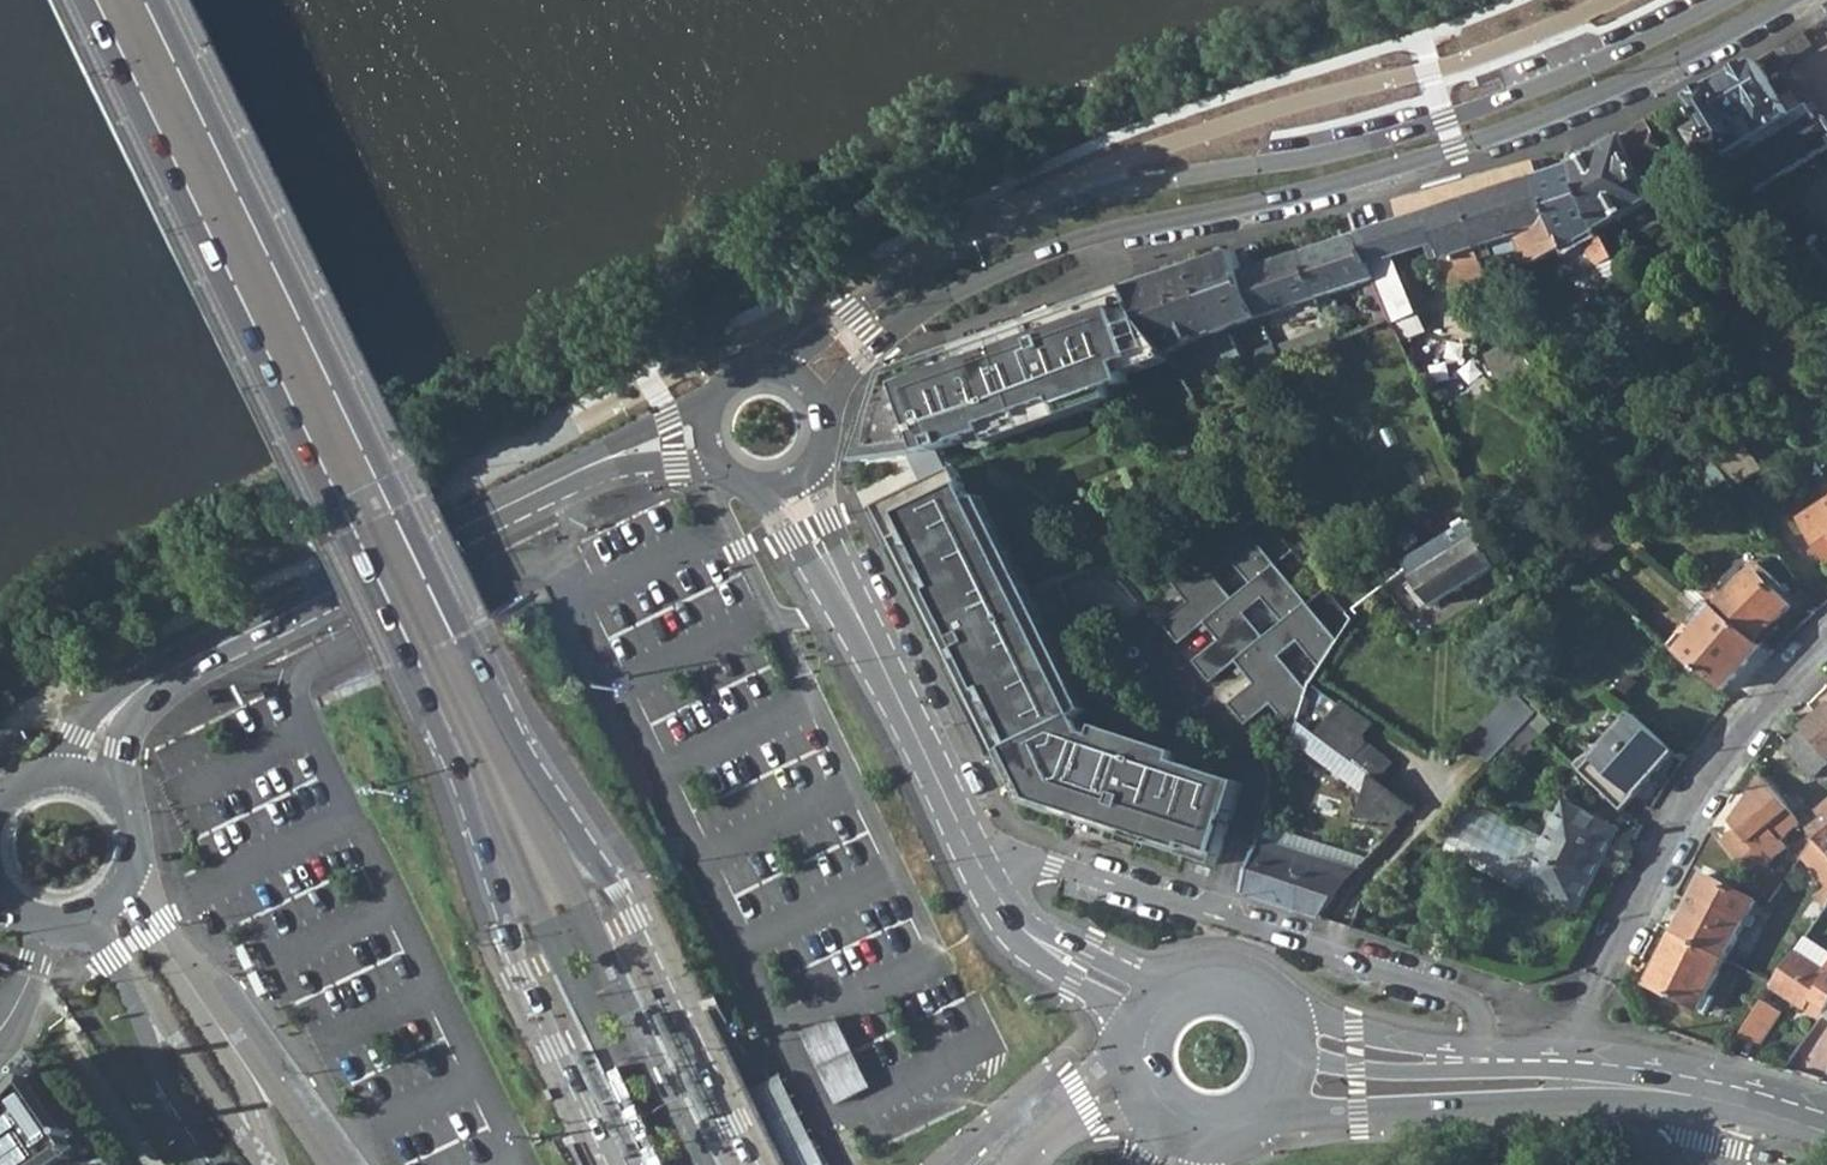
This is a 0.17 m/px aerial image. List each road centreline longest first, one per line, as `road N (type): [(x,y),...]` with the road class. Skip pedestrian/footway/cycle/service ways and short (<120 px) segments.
road 1 (primary): [(750,1164),(615,890),(498,699),(157,0)]
road 2 (primary): [(84,0),(432,712),(472,812),(518,976),(612,1164)]
road 3 (secondary): [(822,408),(874,338),(1037,255),(1455,148),(1577,102),(1785,0)]
road 4 (secondary): [(1721,0),(1564,76),(1445,120),(1088,200),(853,303),(770,367)]
road 5 (secondary): [(85,776),(96,739),(127,699),(587,466),(651,439),(703,430)]
road 6 (secondary): [(1142,1000),(1019,931),(997,901),(785,484)]
road 7 (residential): [(1826,650),(1773,699),(1703,789),(1610,951),(1564,1062)]
road 8 (tertiary): [(1281,1120),(1360,1108),(1723,1096)]
road 9 (secondary): [(274,1164),(251,1101),(141,936),(129,879)]
road 10 (secondary): [(64,923),(108,957),(156,1062),(221,1164)]
road 11 (tertiary): [(1564,1062),(1460,1060),(1296,1037)]
road 12 (secondary): [(1296,1037),(1274,1000),(1232,975),(1182,976),(1142,1000)]
road 13 (secondary): [(1142,1000),(1119,1044),(1120,1089),(1142,1127),(1182,1151)]
road 14 (tertiary): [(1723,1096),(1564,1062)]
road 15 (secondary): [(129,879),(136,842),(130,818),(116,797),(85,776)]

